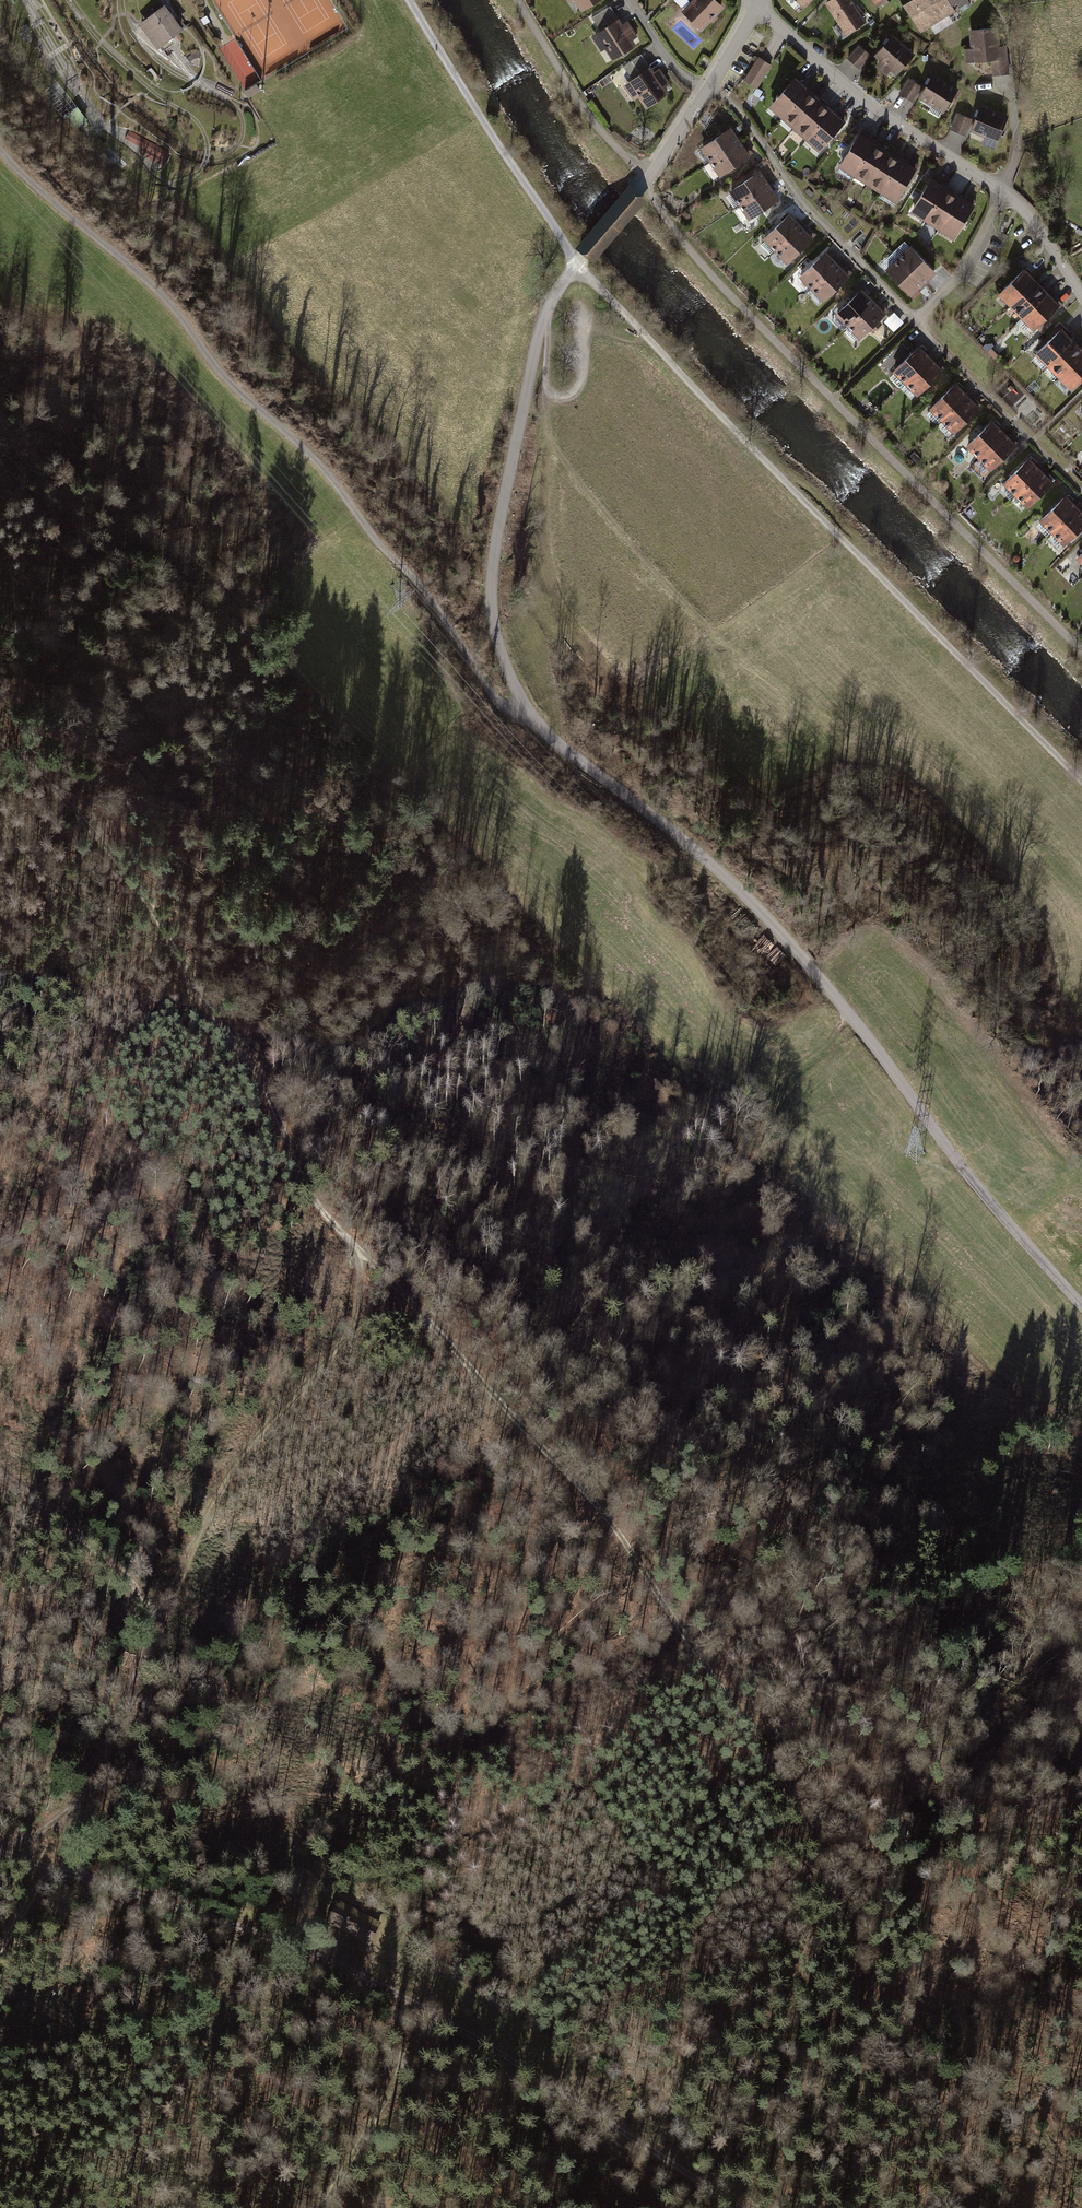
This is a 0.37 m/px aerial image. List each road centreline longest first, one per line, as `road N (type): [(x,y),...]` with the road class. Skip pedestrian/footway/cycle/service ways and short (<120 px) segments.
road 1 (track): [(864,2207),(855,2125),(859,1992),(844,1918),(790,1797),(596,1502),(314,1203),(266,1086),(99,836),(0,744)]
road 2 (track): [(1081,781),(579,270),(405,0)]
road 3 (track): [(518,0),(575,95),(713,278),(1081,650)]
road 4 (residential): [(516,694),(541,727),(770,921),(1006,1221),(1081,1303)]
road 5 (residential): [(0,1851),(327,1957),(533,2074),(737,2207)]
road 6 (residential): [(516,694),(492,693),(434,604),(297,441),(231,384),(178,313),(0,149)]
road 7 (residential): [(708,89),(645,183),(577,265),(541,327),(491,570),(499,645),(516,694)]
road 8 (track): [(152,1640),(209,1508),(267,1426),(358,1327),(385,1315),(425,1319)]
road 9 (track): [(152,1640),(109,1743),(0,1948)]
road 10 (residential): [(765,0),(771,17),(876,109),(1007,190)]
road 11 (track): [(398,1993),(412,2052),(324,2207)]
road 12 (track): [(0,1470),(113,1560),(142,1593),(152,1640)]
road 13 (residential): [(1007,190),(962,274),(919,322)]
road 14 (track): [(843,1007),(819,1052),(752,1101)]
road 15 (residential): [(1007,190),(1081,297)]
road 16 (residential): [(708,89),(677,71),(630,0)]

